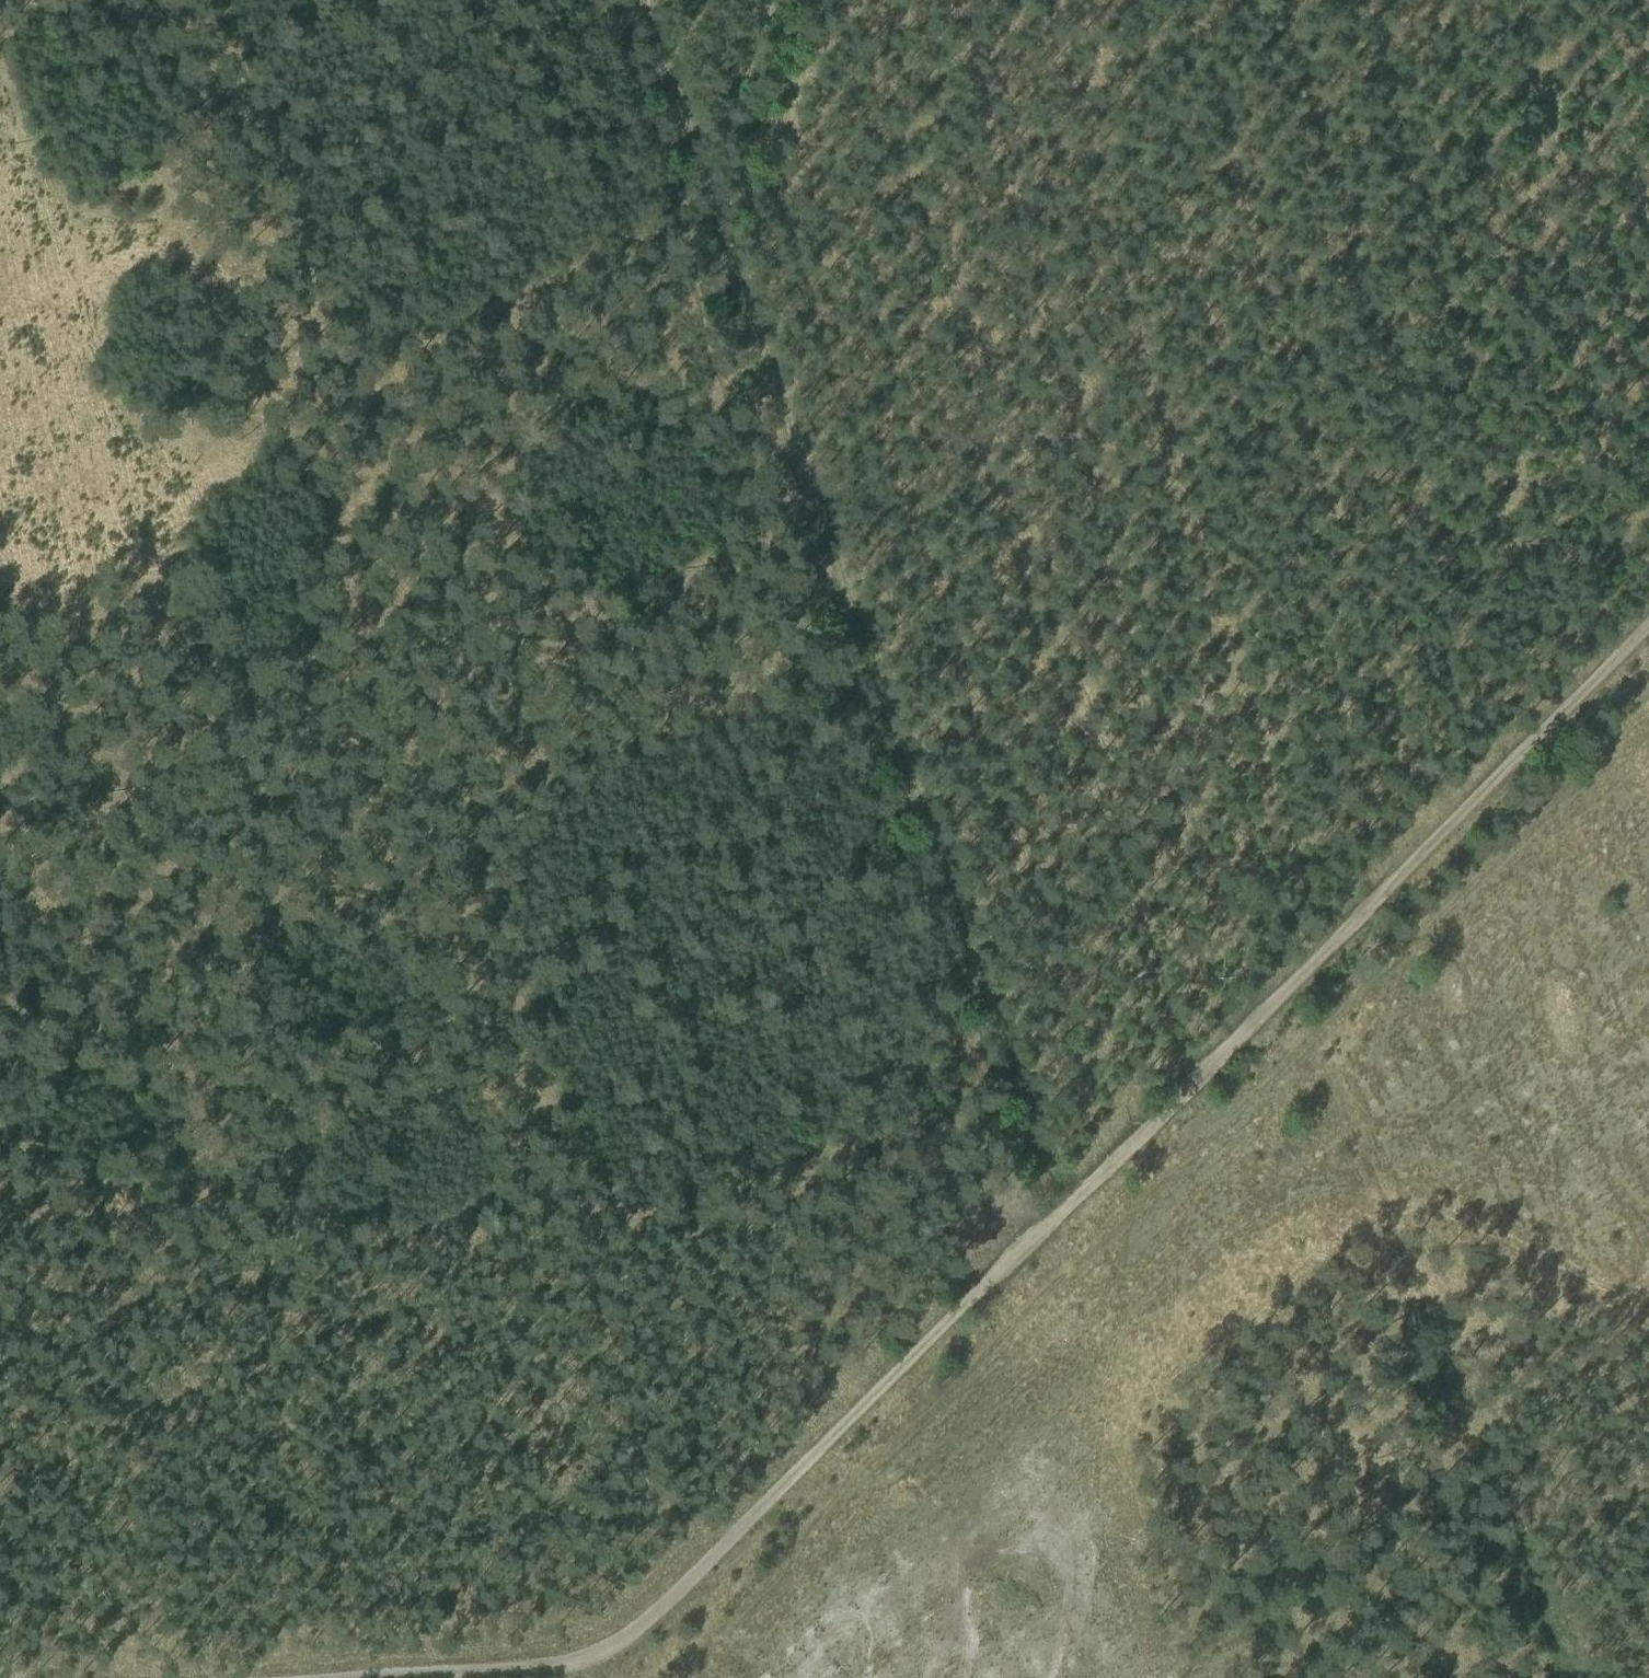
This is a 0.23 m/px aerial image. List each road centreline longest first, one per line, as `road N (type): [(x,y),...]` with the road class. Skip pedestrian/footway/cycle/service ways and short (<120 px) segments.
road 1 (track): [(1070,1207),(870,660),(753,291),(649,0)]
road 2 (track): [(1070,1207),(1648,634)]
road 3 (track): [(506,1677),(576,1675),(616,1657),(1070,1207)]
road 4 (track): [(579,796),(0,1061)]

